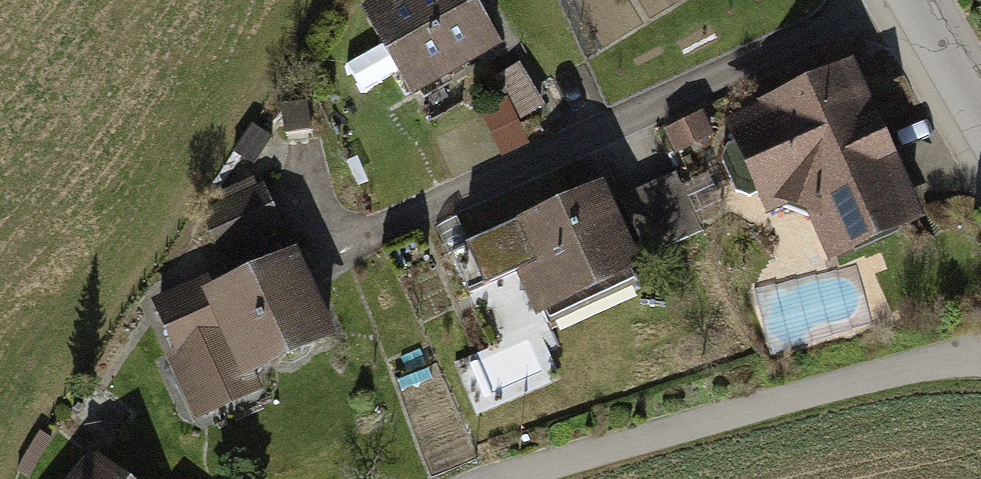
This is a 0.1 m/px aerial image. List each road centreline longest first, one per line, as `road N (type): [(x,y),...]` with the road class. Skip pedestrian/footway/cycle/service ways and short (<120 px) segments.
road 1 (residential): [(888,0),(356,237)]
road 2 (residential): [(503,478),(980,356)]
road 3 (tertiary): [(919,0),(980,111)]

